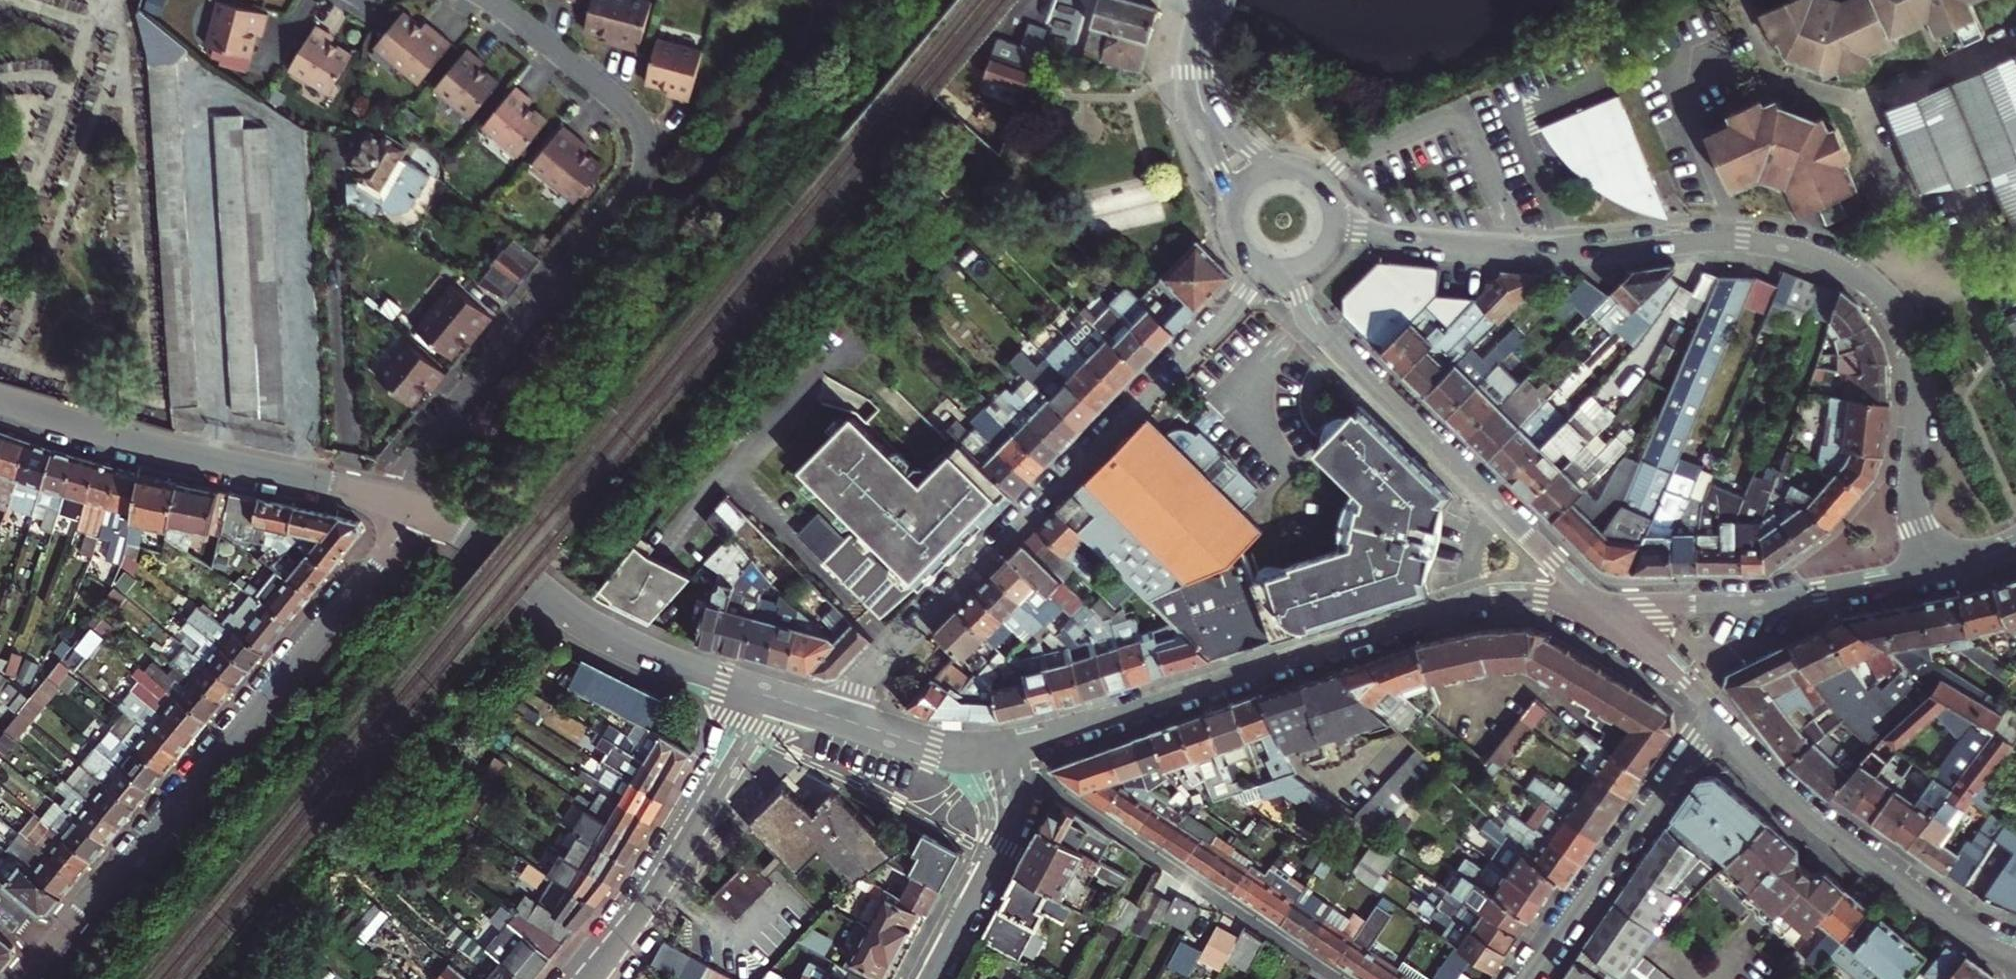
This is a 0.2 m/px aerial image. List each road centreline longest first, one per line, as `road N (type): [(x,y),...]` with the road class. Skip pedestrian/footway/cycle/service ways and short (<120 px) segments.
road 1 (tertiary): [(1939,572),(1916,512),(1918,391),(1909,342),(1886,299),(1848,272),(1747,242),(1555,254),(1431,246),(1369,234),(1334,207)]
road 2 (residential): [(488,0),(629,114),(648,145),(647,163),(634,194),(386,499)]
road 3 (tertiary): [(1246,254),(1250,281),(1234,311),(827,716)]
road 4 (tertiary): [(1004,752),(1438,614),(1516,598),(1592,603)]
road 5 (residential): [(420,512),(131,865),(46,945)]
road 6 (residential): [(1267,268),(1294,289),(1320,338),(1592,603)]
road 7 (tertiary): [(420,512),(592,630),(771,698)]
road 8 (tertiary): [(0,402),(161,450),(386,499)]
road 9 (tertiary): [(1718,720),(1793,801),(1887,874),(2015,952)]
road 10 (tertiary): [(1592,603),(1789,598),(1939,572)]
road 11 (residential): [(771,698),(638,915),(587,978)]
road 12 (tertiary): [(1718,720),(1521,978)]
road 13 (residential): [(926,978),(1012,811),(1004,752)]
road 14 (tertiary): [(1199,34),(1193,110),(1233,215)]
road 15 (tertiary): [(827,716),(932,750),(1004,752)]
road 16 (tertiary): [(1592,603),(1718,720)]
road 17 (tertiary): [(1284,168),(1247,143),(1215,108),(1200,70),(1199,34)]

